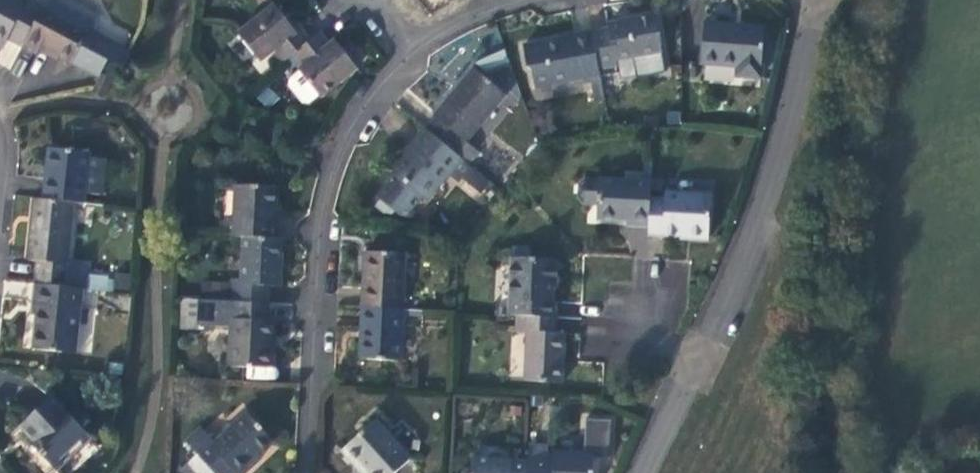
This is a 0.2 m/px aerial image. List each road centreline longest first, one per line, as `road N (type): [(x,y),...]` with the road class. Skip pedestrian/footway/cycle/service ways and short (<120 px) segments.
road 1 (residential): [(303,472),(327,198),(339,156),(375,93),(420,44),(510,0)]
road 2 (residential): [(815,0),(755,236),(699,354)]
road 3 (residential): [(699,354),(643,472)]

